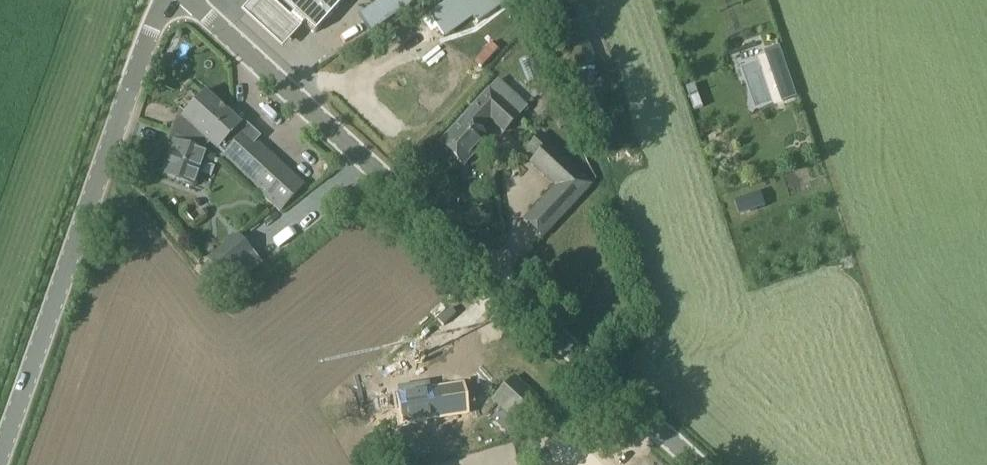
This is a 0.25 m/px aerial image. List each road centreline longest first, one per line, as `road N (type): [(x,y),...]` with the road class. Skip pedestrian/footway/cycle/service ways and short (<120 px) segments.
road 1 (tertiary): [(697,464),(189,0)]
road 2 (unclassified): [(0,458),(163,0)]

